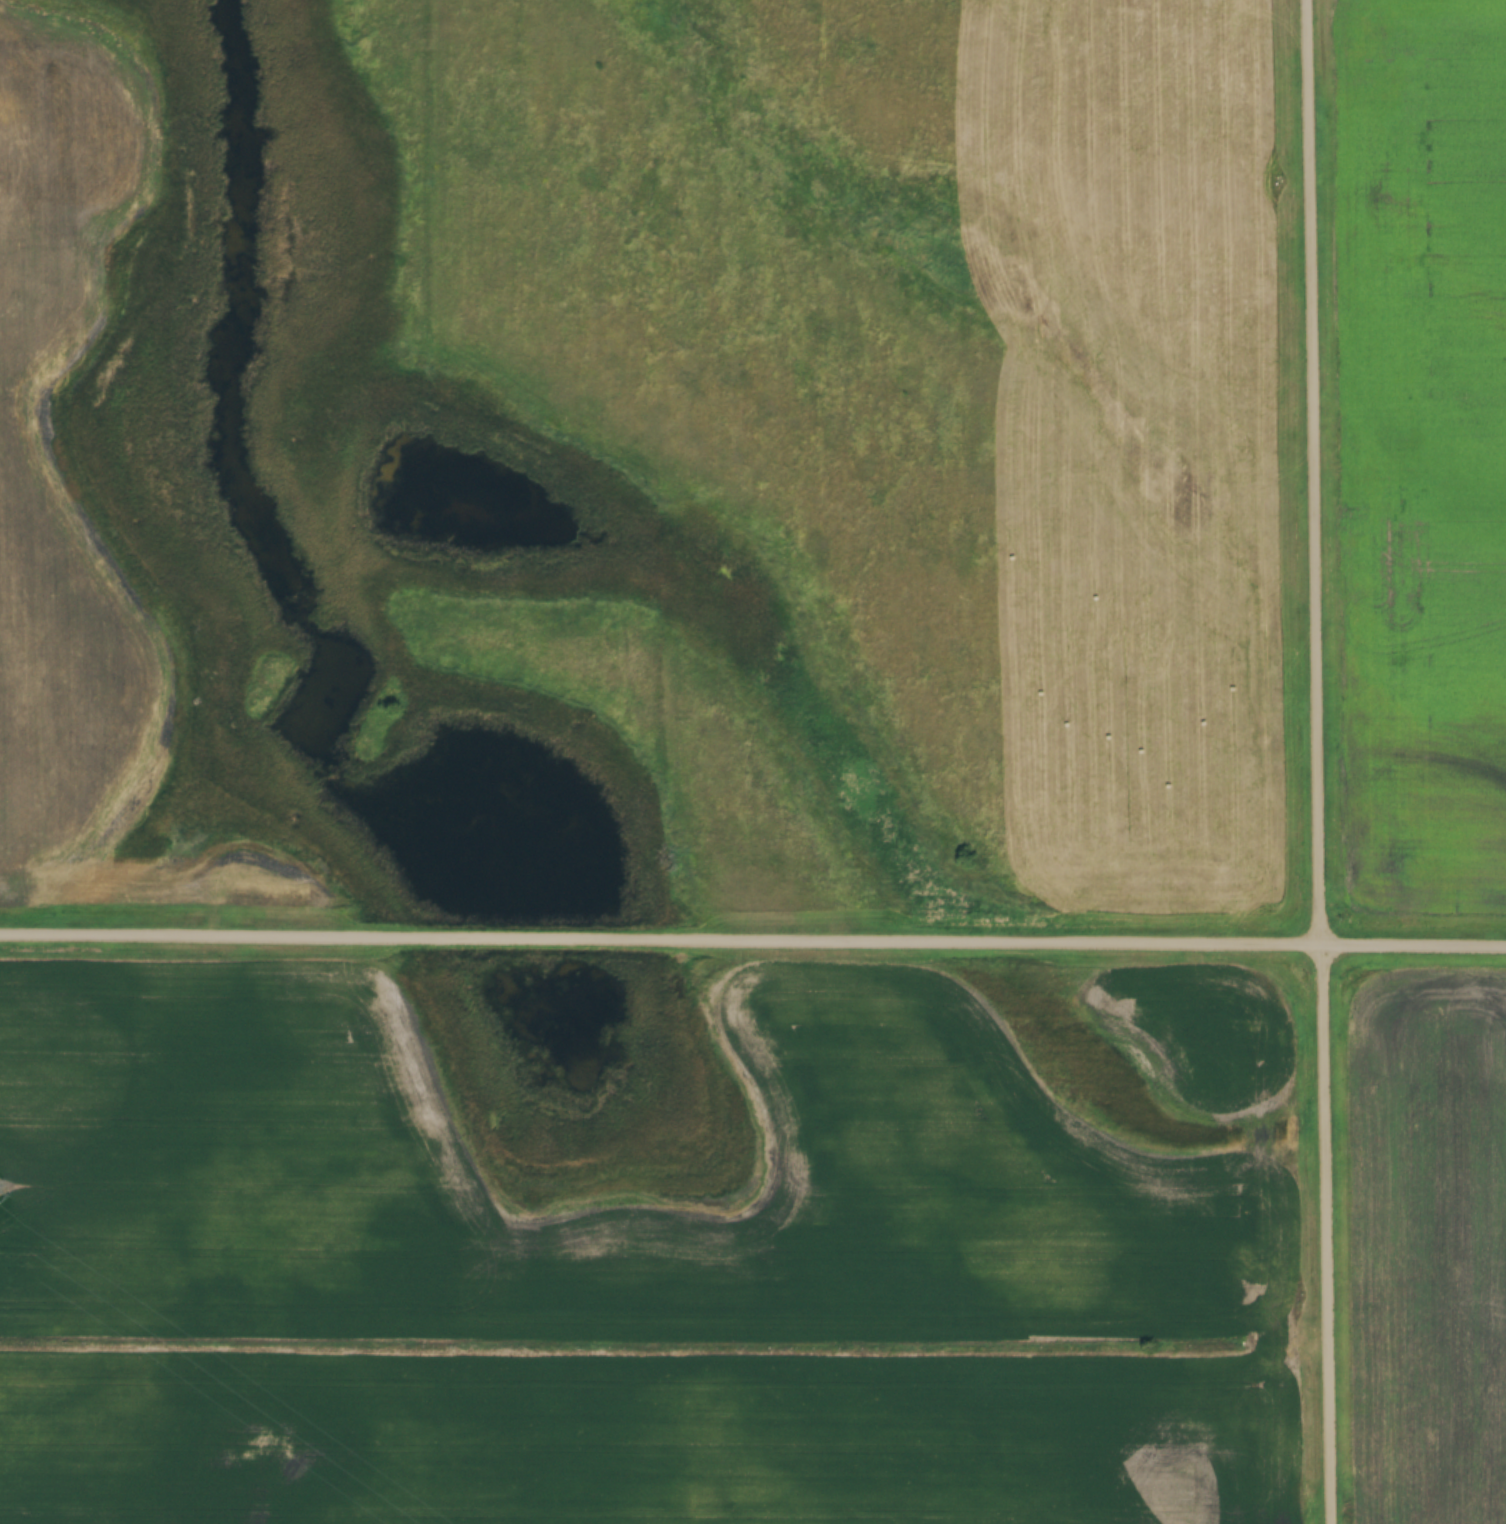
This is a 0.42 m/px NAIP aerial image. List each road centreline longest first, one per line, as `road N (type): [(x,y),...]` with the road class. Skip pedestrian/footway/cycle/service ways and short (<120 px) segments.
road 1 (residential): [(1333,1523),(1310,0)]
road 2 (residential): [(1505,947),(0,937)]

